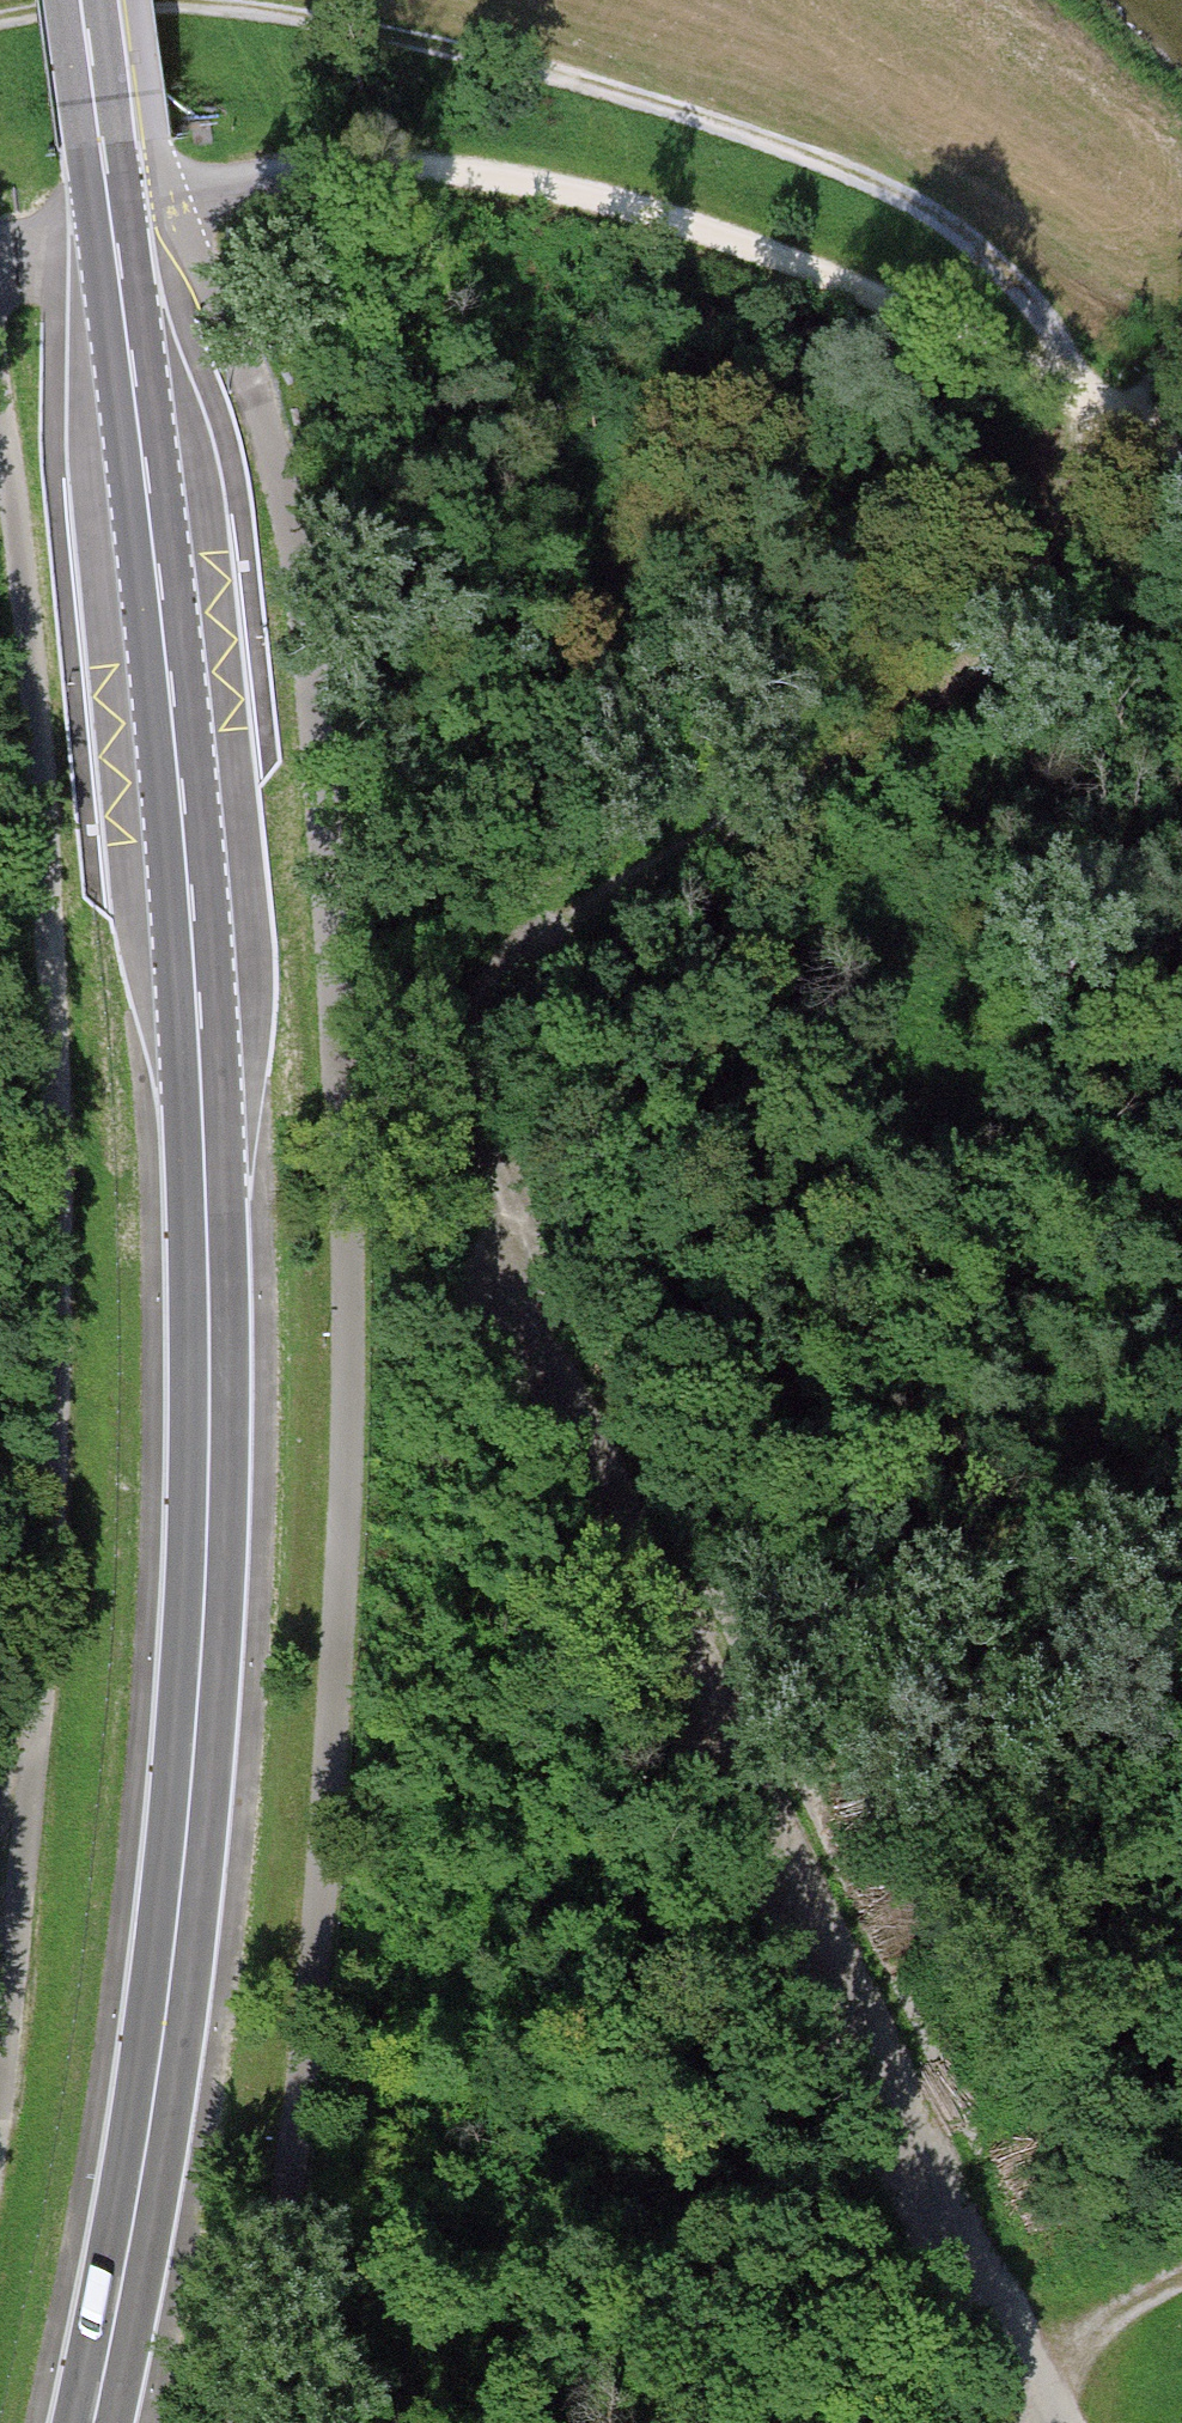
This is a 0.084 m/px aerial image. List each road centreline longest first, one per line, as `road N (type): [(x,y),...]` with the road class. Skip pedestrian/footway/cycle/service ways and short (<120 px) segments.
road 1 (track): [(1051,2422),(513,1300),(461,1093),(510,968),(600,904),(976,679),(1051,546),(1111,414)]
road 2 (secondary): [(92,2422),(141,2191),(191,1778),(210,1500),(210,1210),(170,679),(83,0)]
road 3 (track): [(0,392),(39,712),(54,984),(57,1430),(26,1877),(0,2067)]
road 4 (track): [(0,22),(201,6),(387,33),(583,83),(819,158),(902,195),(976,247),(1036,305),(1111,414)]
road 5 (track): [(174,208),(281,169),(461,171),(563,189),(739,234),(1111,414)]
road 6 (track): [(696,1691),(1181,1445)]
road 7 (track): [(976,679),(1181,633)]
road 8 (track): [(0,259),(76,246),(174,208)]
road 9 (track): [(1025,2359),(1181,2283)]

